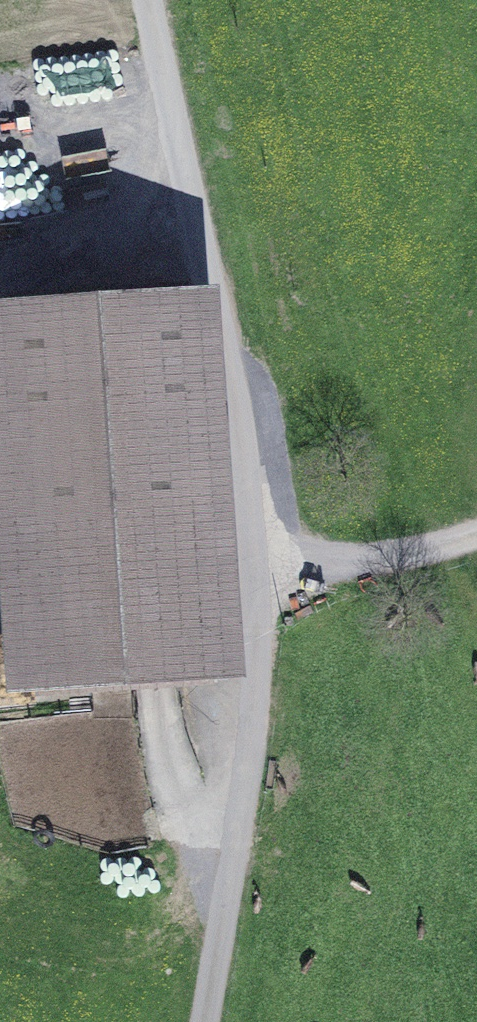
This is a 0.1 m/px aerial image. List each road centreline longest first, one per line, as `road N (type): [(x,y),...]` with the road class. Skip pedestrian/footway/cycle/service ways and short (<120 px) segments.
road 1 (residential): [(203,1021),(259,739),(271,579),(156,0)]
road 2 (track): [(476,527),(271,579)]
road 3 (track): [(0,261),(196,182)]

